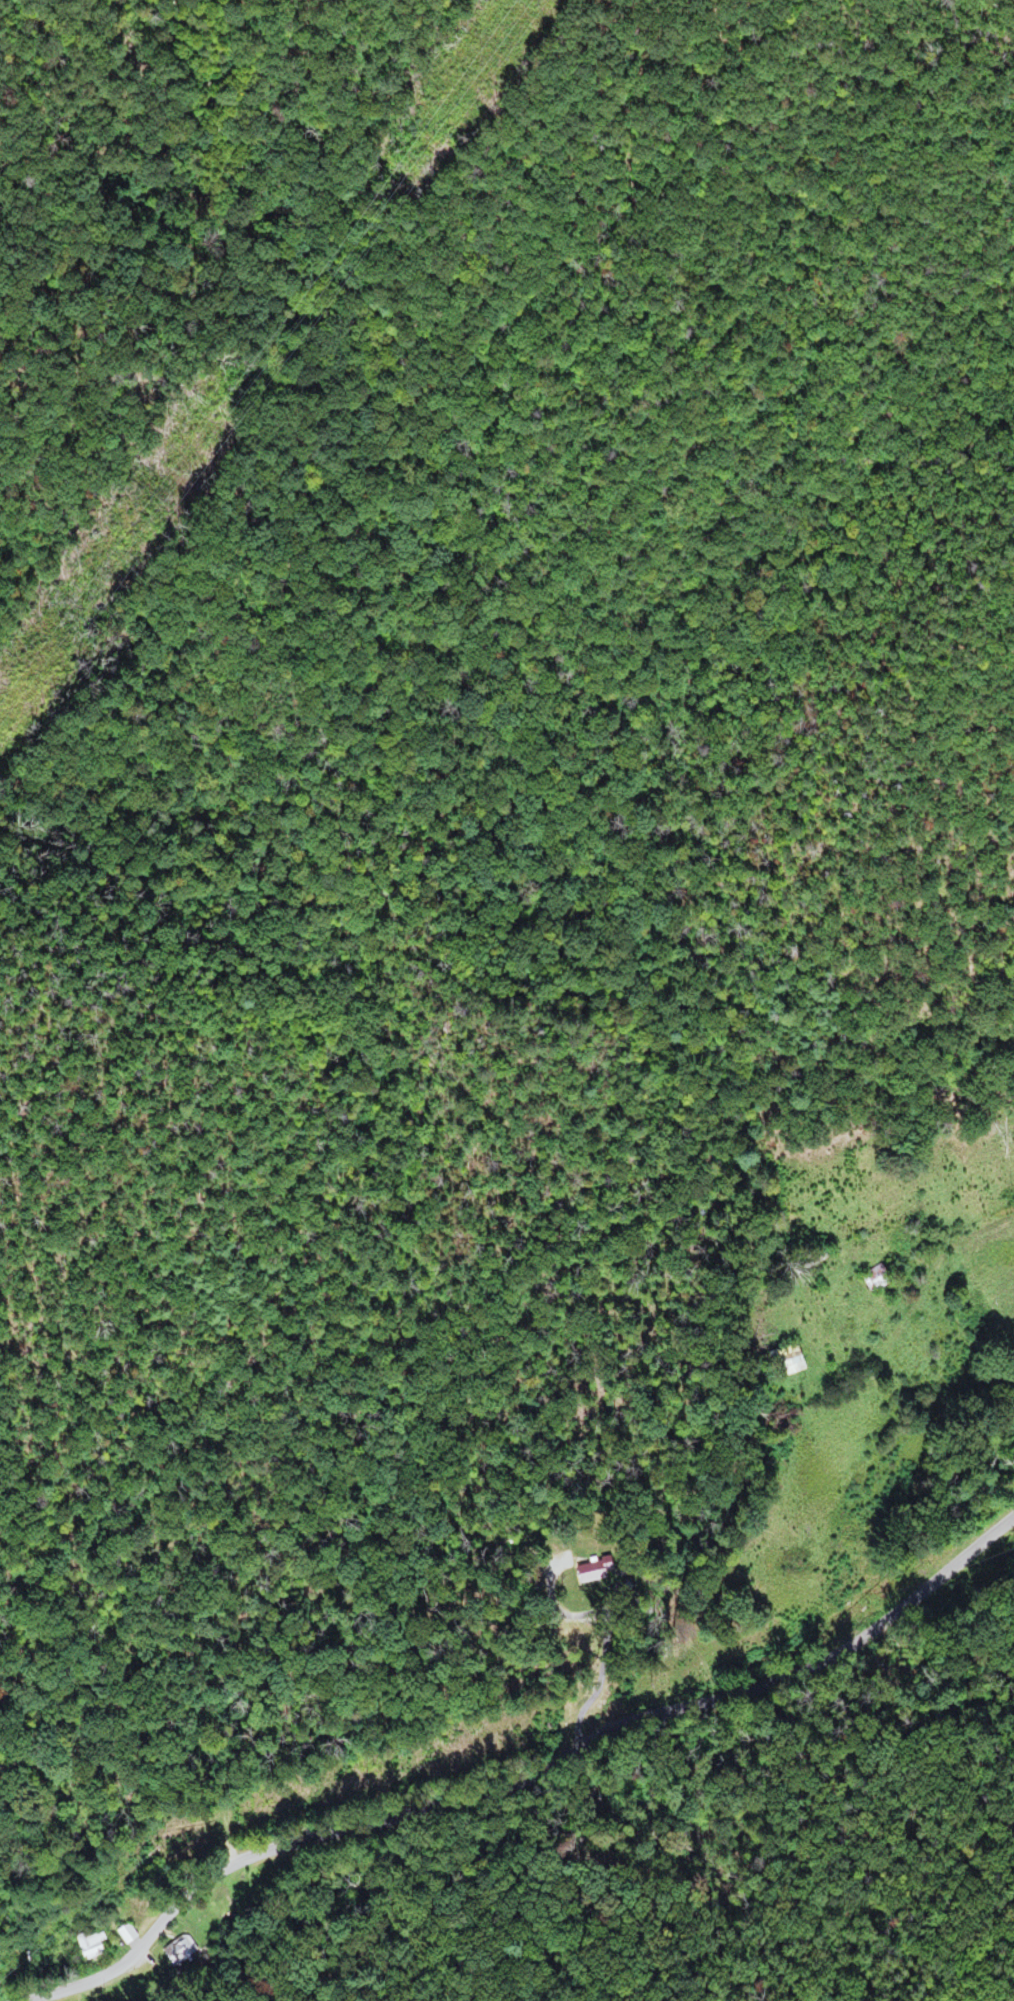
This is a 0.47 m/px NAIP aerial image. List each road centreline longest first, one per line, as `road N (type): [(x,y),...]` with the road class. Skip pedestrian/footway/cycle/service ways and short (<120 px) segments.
road 1 (residential): [(15,2000),(112,1970),(188,1892),(253,1853),(478,1797),(636,1717),(794,1675),(879,1625),(1013,1517)]

